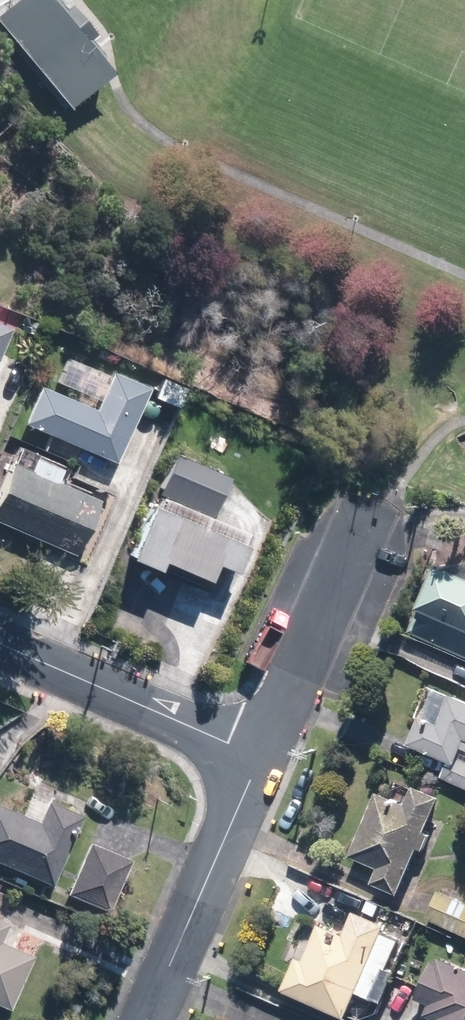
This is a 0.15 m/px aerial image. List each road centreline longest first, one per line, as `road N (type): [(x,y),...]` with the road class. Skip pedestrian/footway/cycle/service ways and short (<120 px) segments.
road 1 (residential): [(260,757),(146,1019)]
road 2 (residential): [(0,645),(260,757)]
road 3 (residential): [(370,503),(260,757)]

